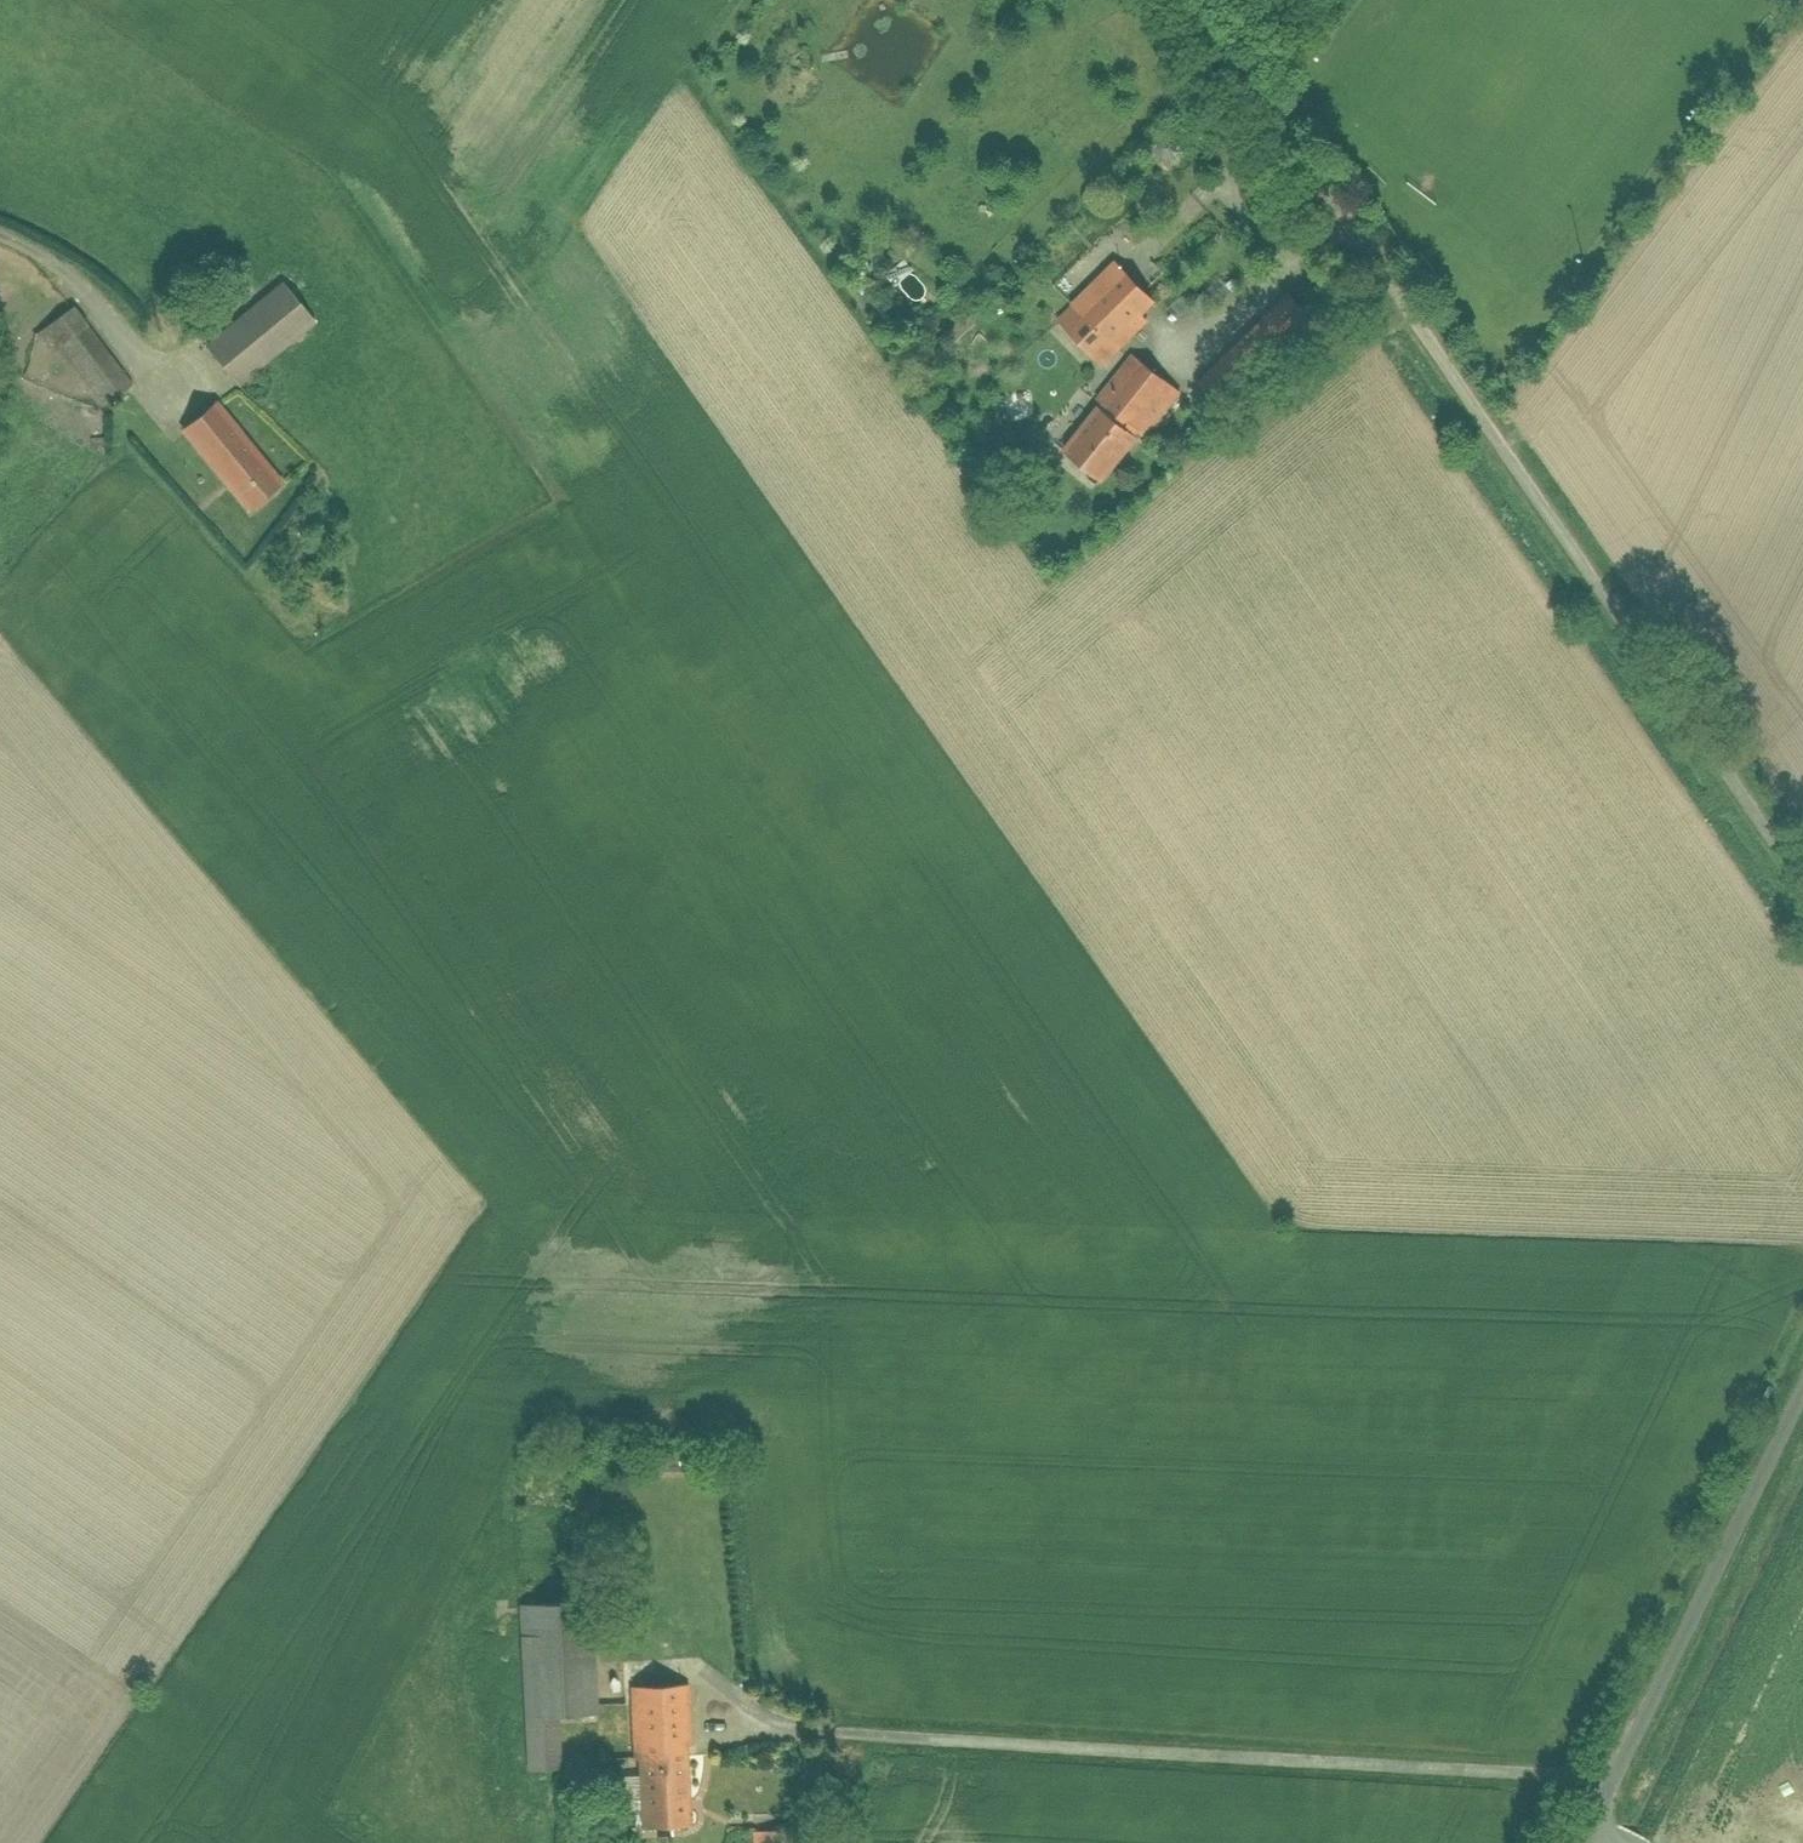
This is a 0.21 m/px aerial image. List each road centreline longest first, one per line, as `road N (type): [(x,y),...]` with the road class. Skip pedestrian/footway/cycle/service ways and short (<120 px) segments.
road 1 (track): [(1196,0),(1802,875)]
road 2 (unclassified): [(1577,1842),(1802,1388)]

